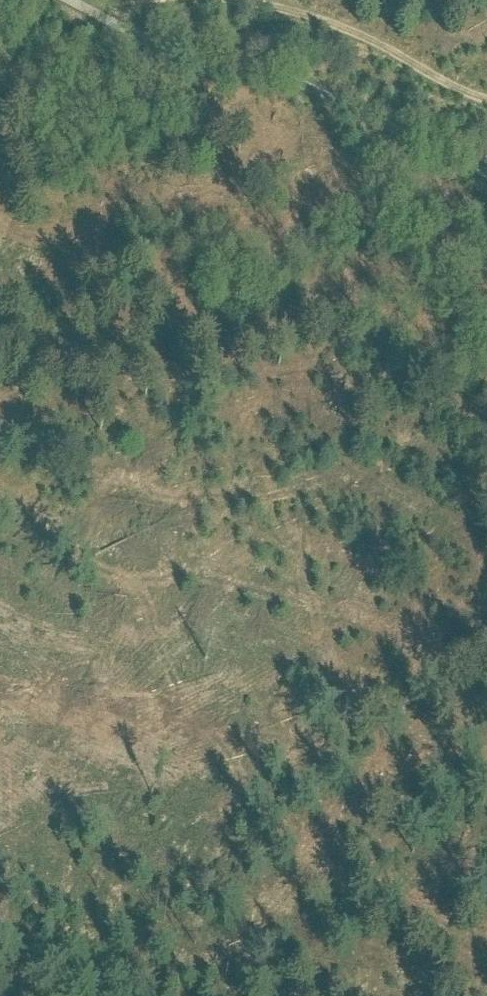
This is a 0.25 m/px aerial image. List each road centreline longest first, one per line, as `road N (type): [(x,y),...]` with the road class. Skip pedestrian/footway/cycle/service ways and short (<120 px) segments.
road 1 (track): [(224,0),(323,22),(486,101)]

